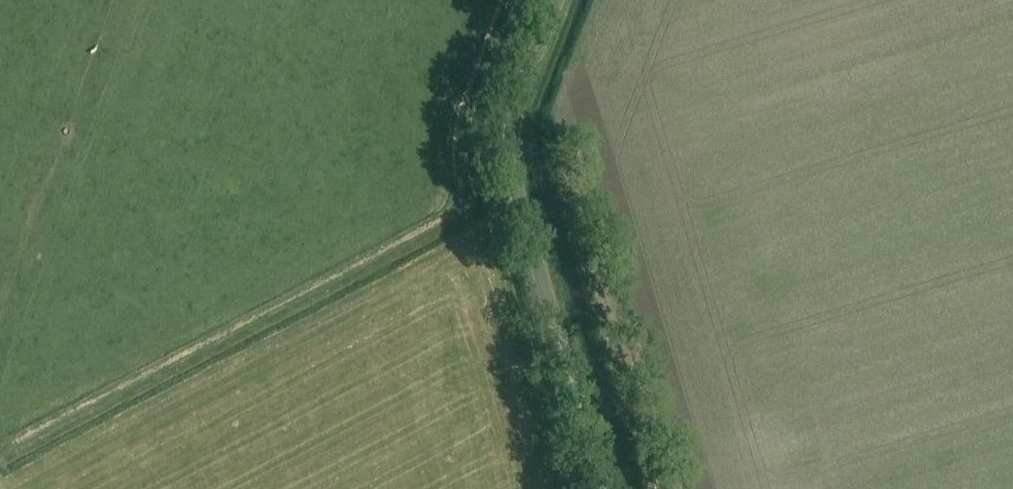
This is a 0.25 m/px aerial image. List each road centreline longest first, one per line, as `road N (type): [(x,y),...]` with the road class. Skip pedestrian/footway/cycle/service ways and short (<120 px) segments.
road 1 (unclassified): [(607,488),(516,182),(511,142),(558,0)]

